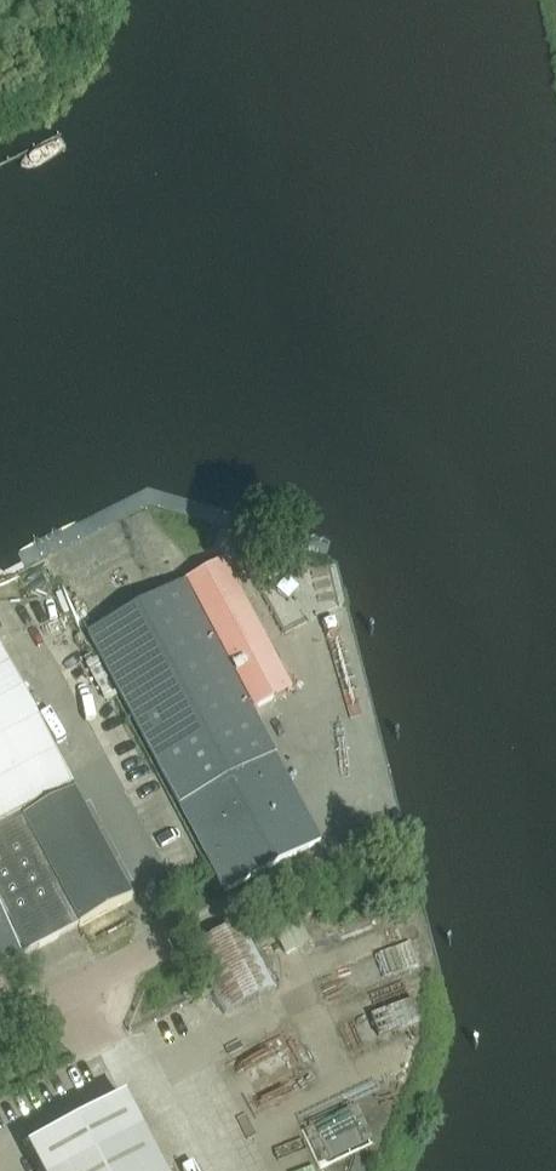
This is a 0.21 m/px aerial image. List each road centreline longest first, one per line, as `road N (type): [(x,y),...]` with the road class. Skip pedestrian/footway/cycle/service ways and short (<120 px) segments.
road 1 (unclassified): [(0,1029),(175,936)]

